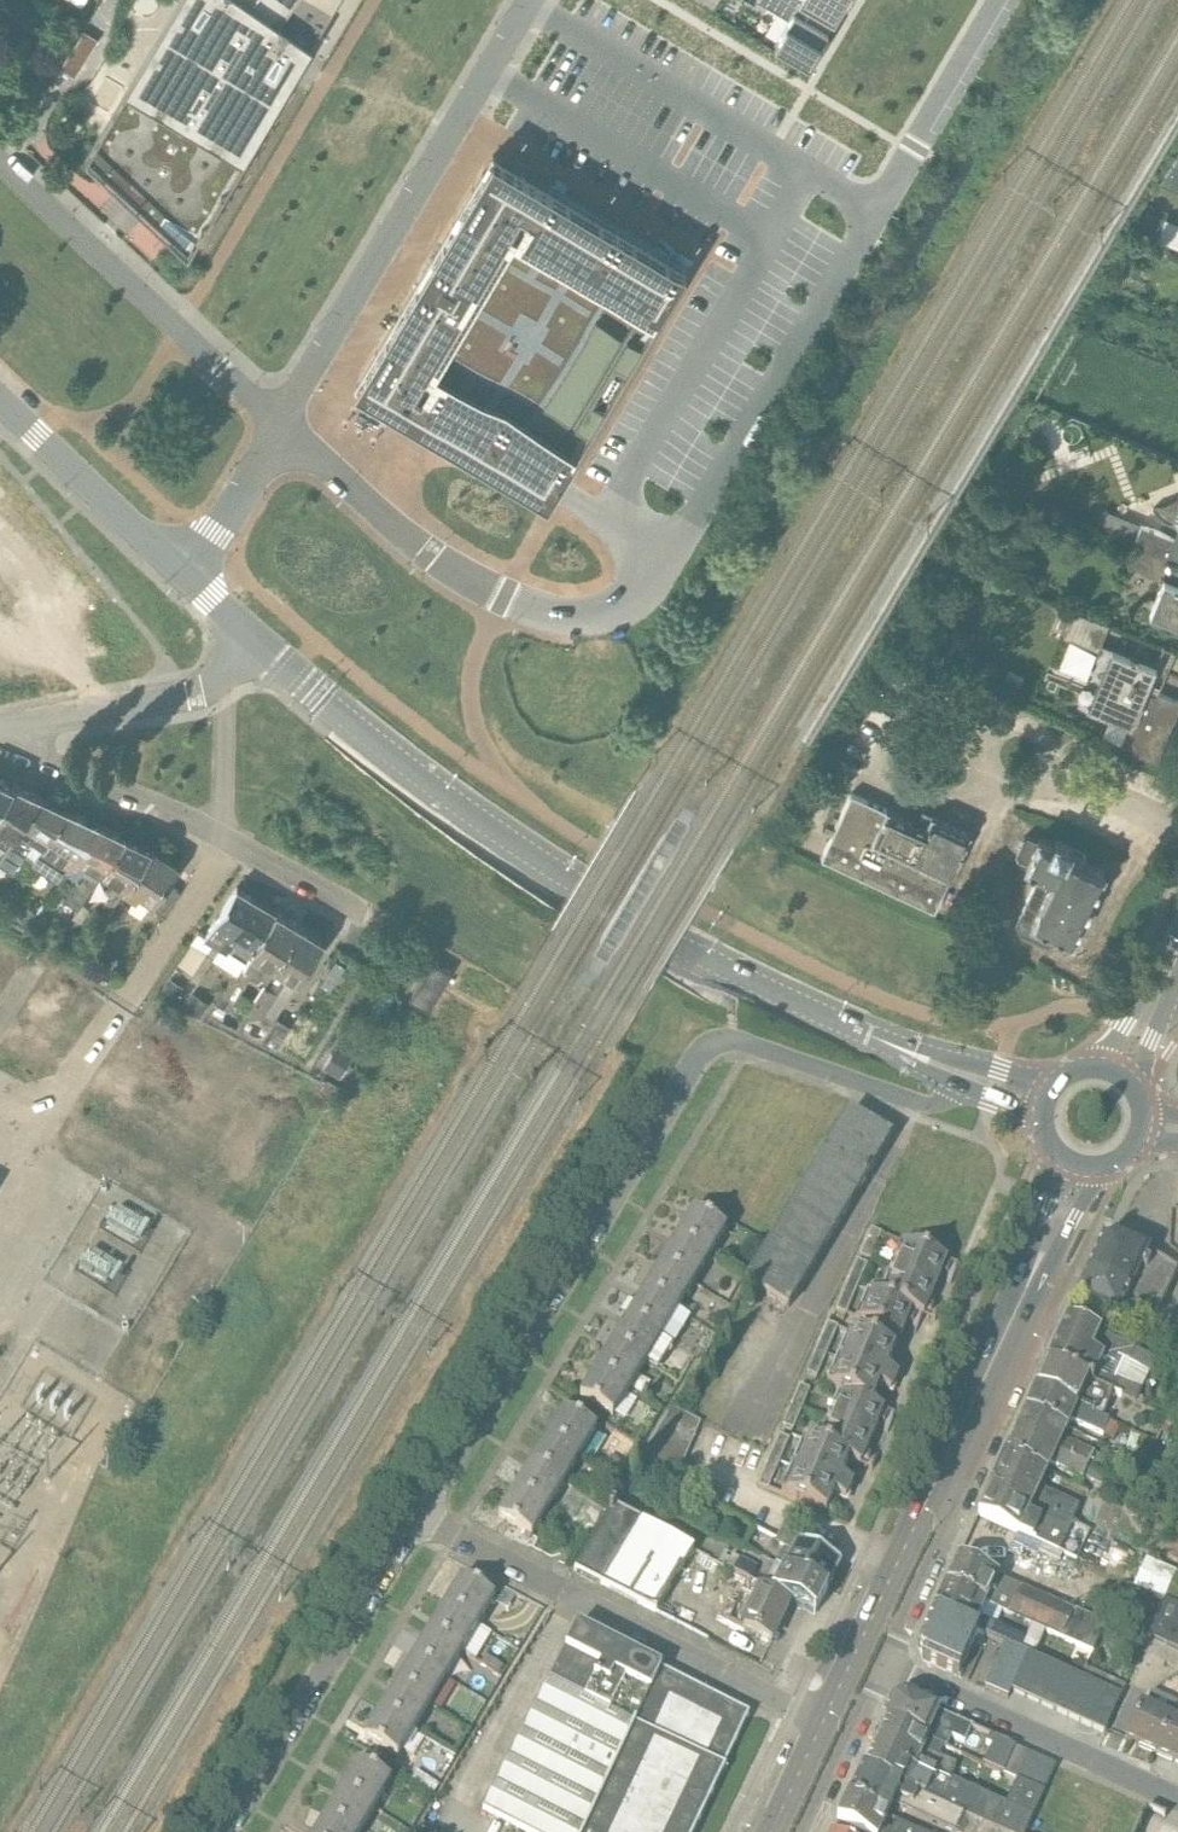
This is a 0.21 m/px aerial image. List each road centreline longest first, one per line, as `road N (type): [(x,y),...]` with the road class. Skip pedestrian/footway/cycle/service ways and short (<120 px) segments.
road 1 (residential): [(420,1517),(708,1047),(746,1042),(933,1106),(967,1077)]
road 2 (unclassified): [(967,1077),(791,1001),(565,877),(460,807),(320,693)]
road 3 (tertiary): [(824,1720),(1042,1250)]
road 4 (residential): [(280,419),(530,0)]
road 5 (residential): [(280,419),(355,493),(452,569),(550,616),(616,608),(674,557)]
road 6 (residential): [(884,1668),(1064,1286),(1042,1250)]
road 7 (residential): [(824,1720),(420,1517)]
road 8 (residential): [(363,912),(156,806),(1,741)]
road 9 (residential): [(280,419),(0,157)]
road 10 (residential): [(230,1831),(420,1517)]
road 11 (residential): [(1177,1798),(884,1668)]
road 12 (residential): [(1,741),(23,725),(194,694),(254,632)]
road 13 (residential): [(191,573),(0,397)]
road 14 (residential): [(998,0),(875,212)]
road 15 (residential): [(808,1831),(884,1668)]
road 16 (residential): [(191,573),(280,419)]
road 17 (tertiary): [(1115,1068),(1177,948)]
road 18 (tertiary): [(771,1831),(824,1720)]

